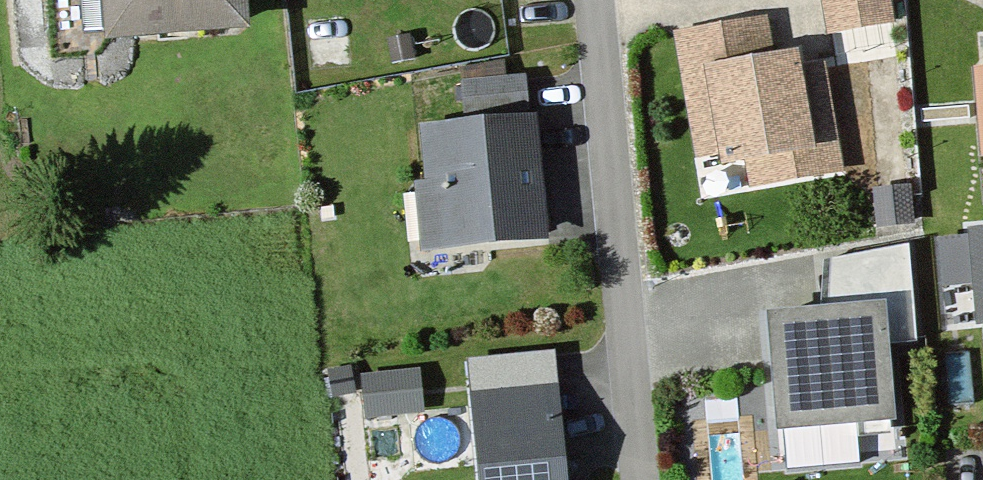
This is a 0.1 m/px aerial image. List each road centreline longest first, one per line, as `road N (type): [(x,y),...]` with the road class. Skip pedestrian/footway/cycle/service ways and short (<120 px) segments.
road 1 (residential): [(597,0),(643,479)]

